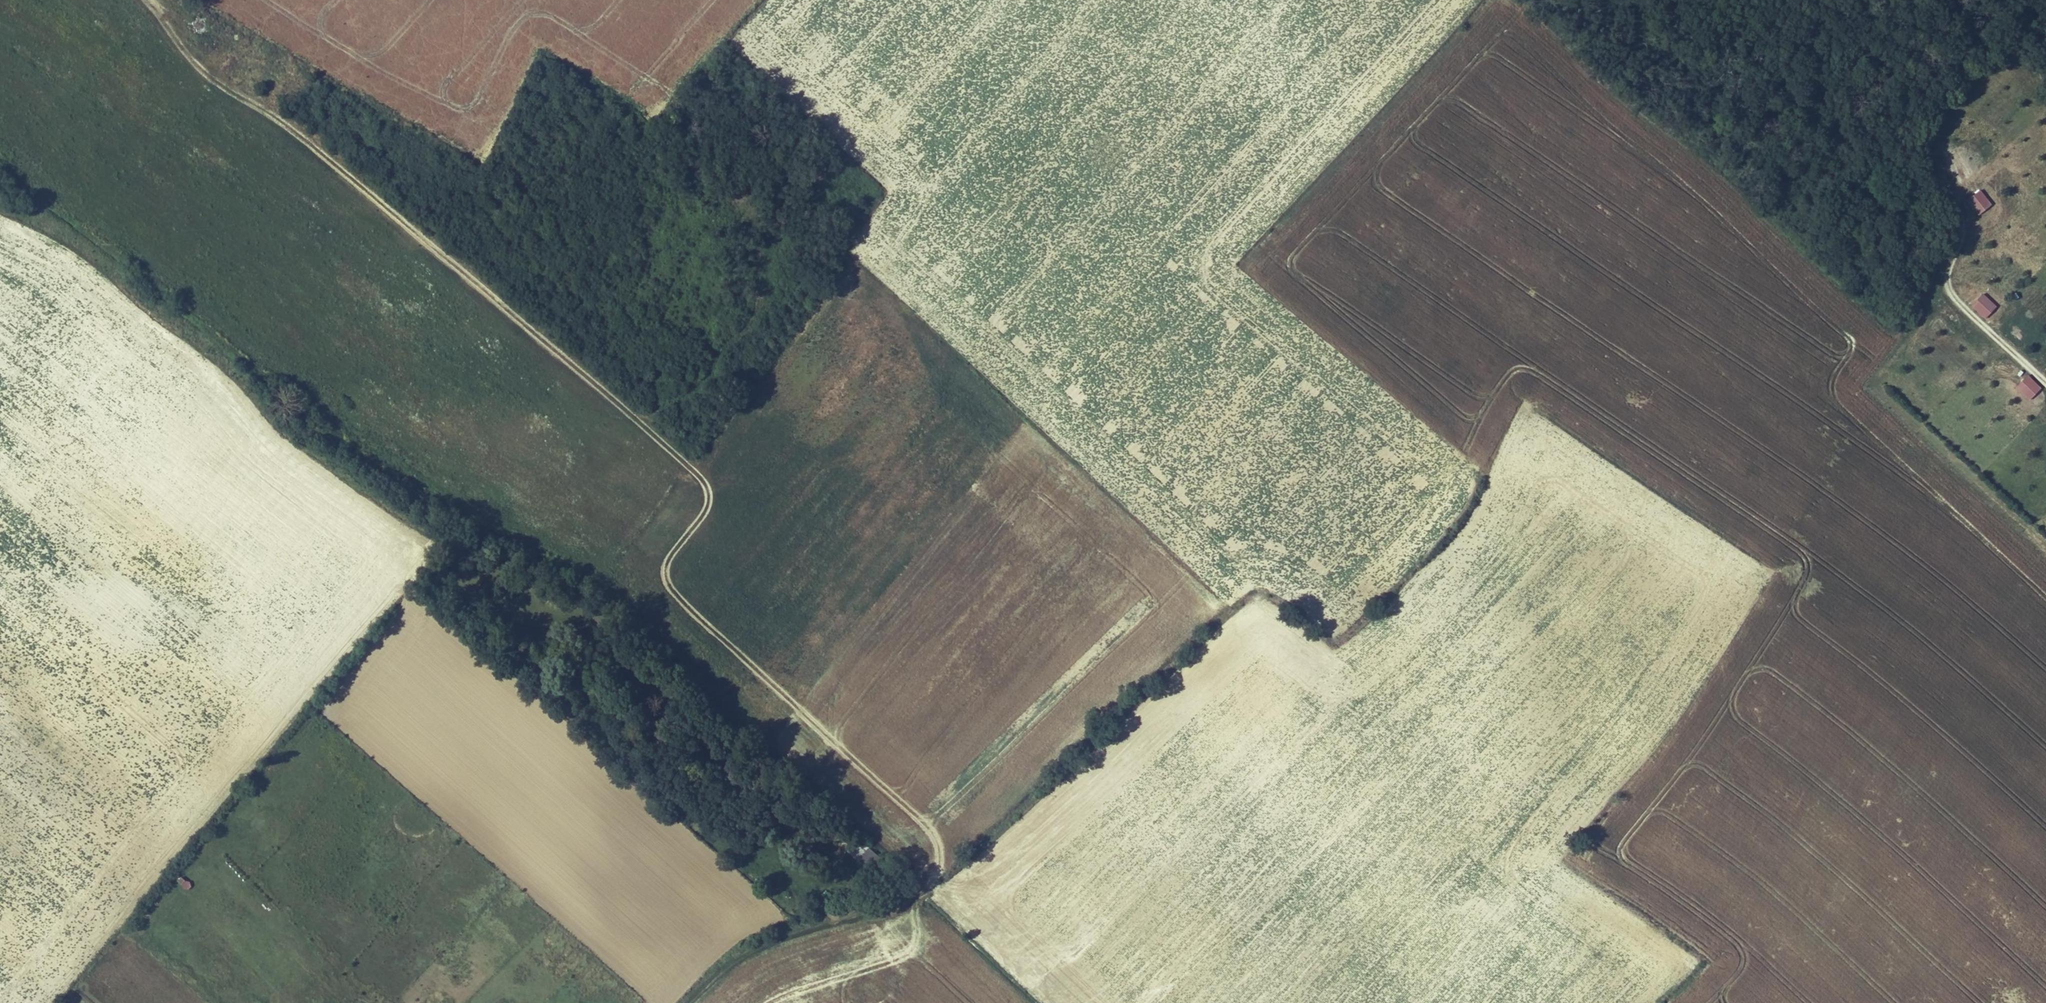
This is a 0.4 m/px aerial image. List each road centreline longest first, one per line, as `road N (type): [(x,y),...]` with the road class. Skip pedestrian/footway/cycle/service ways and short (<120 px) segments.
road 1 (track): [(603,397),(251,111),(152,0)]
road 2 (track): [(579,529),(617,595),(921,876),(922,893)]
road 3 (track): [(949,884),(753,946),(695,1002)]

